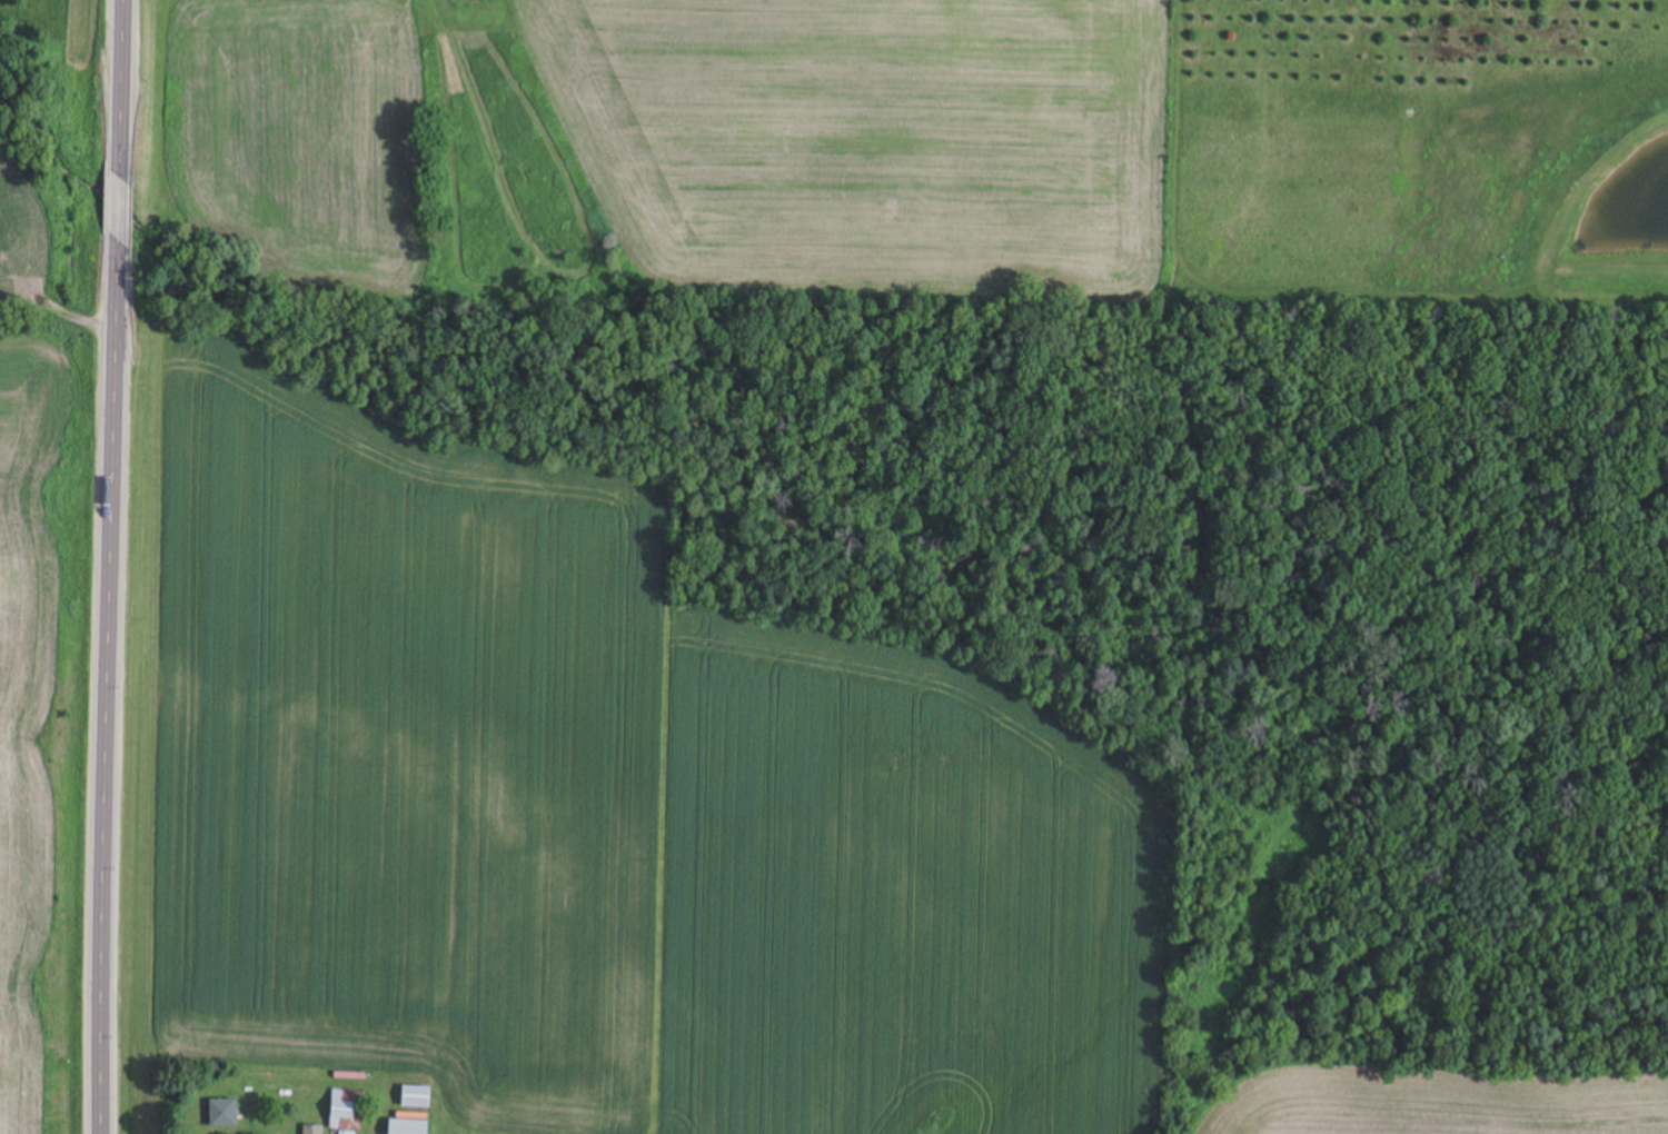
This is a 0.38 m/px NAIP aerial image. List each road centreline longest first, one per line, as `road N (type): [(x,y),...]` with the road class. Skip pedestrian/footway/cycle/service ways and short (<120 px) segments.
road 1 (trunk): [(102,1133),(123,0)]

